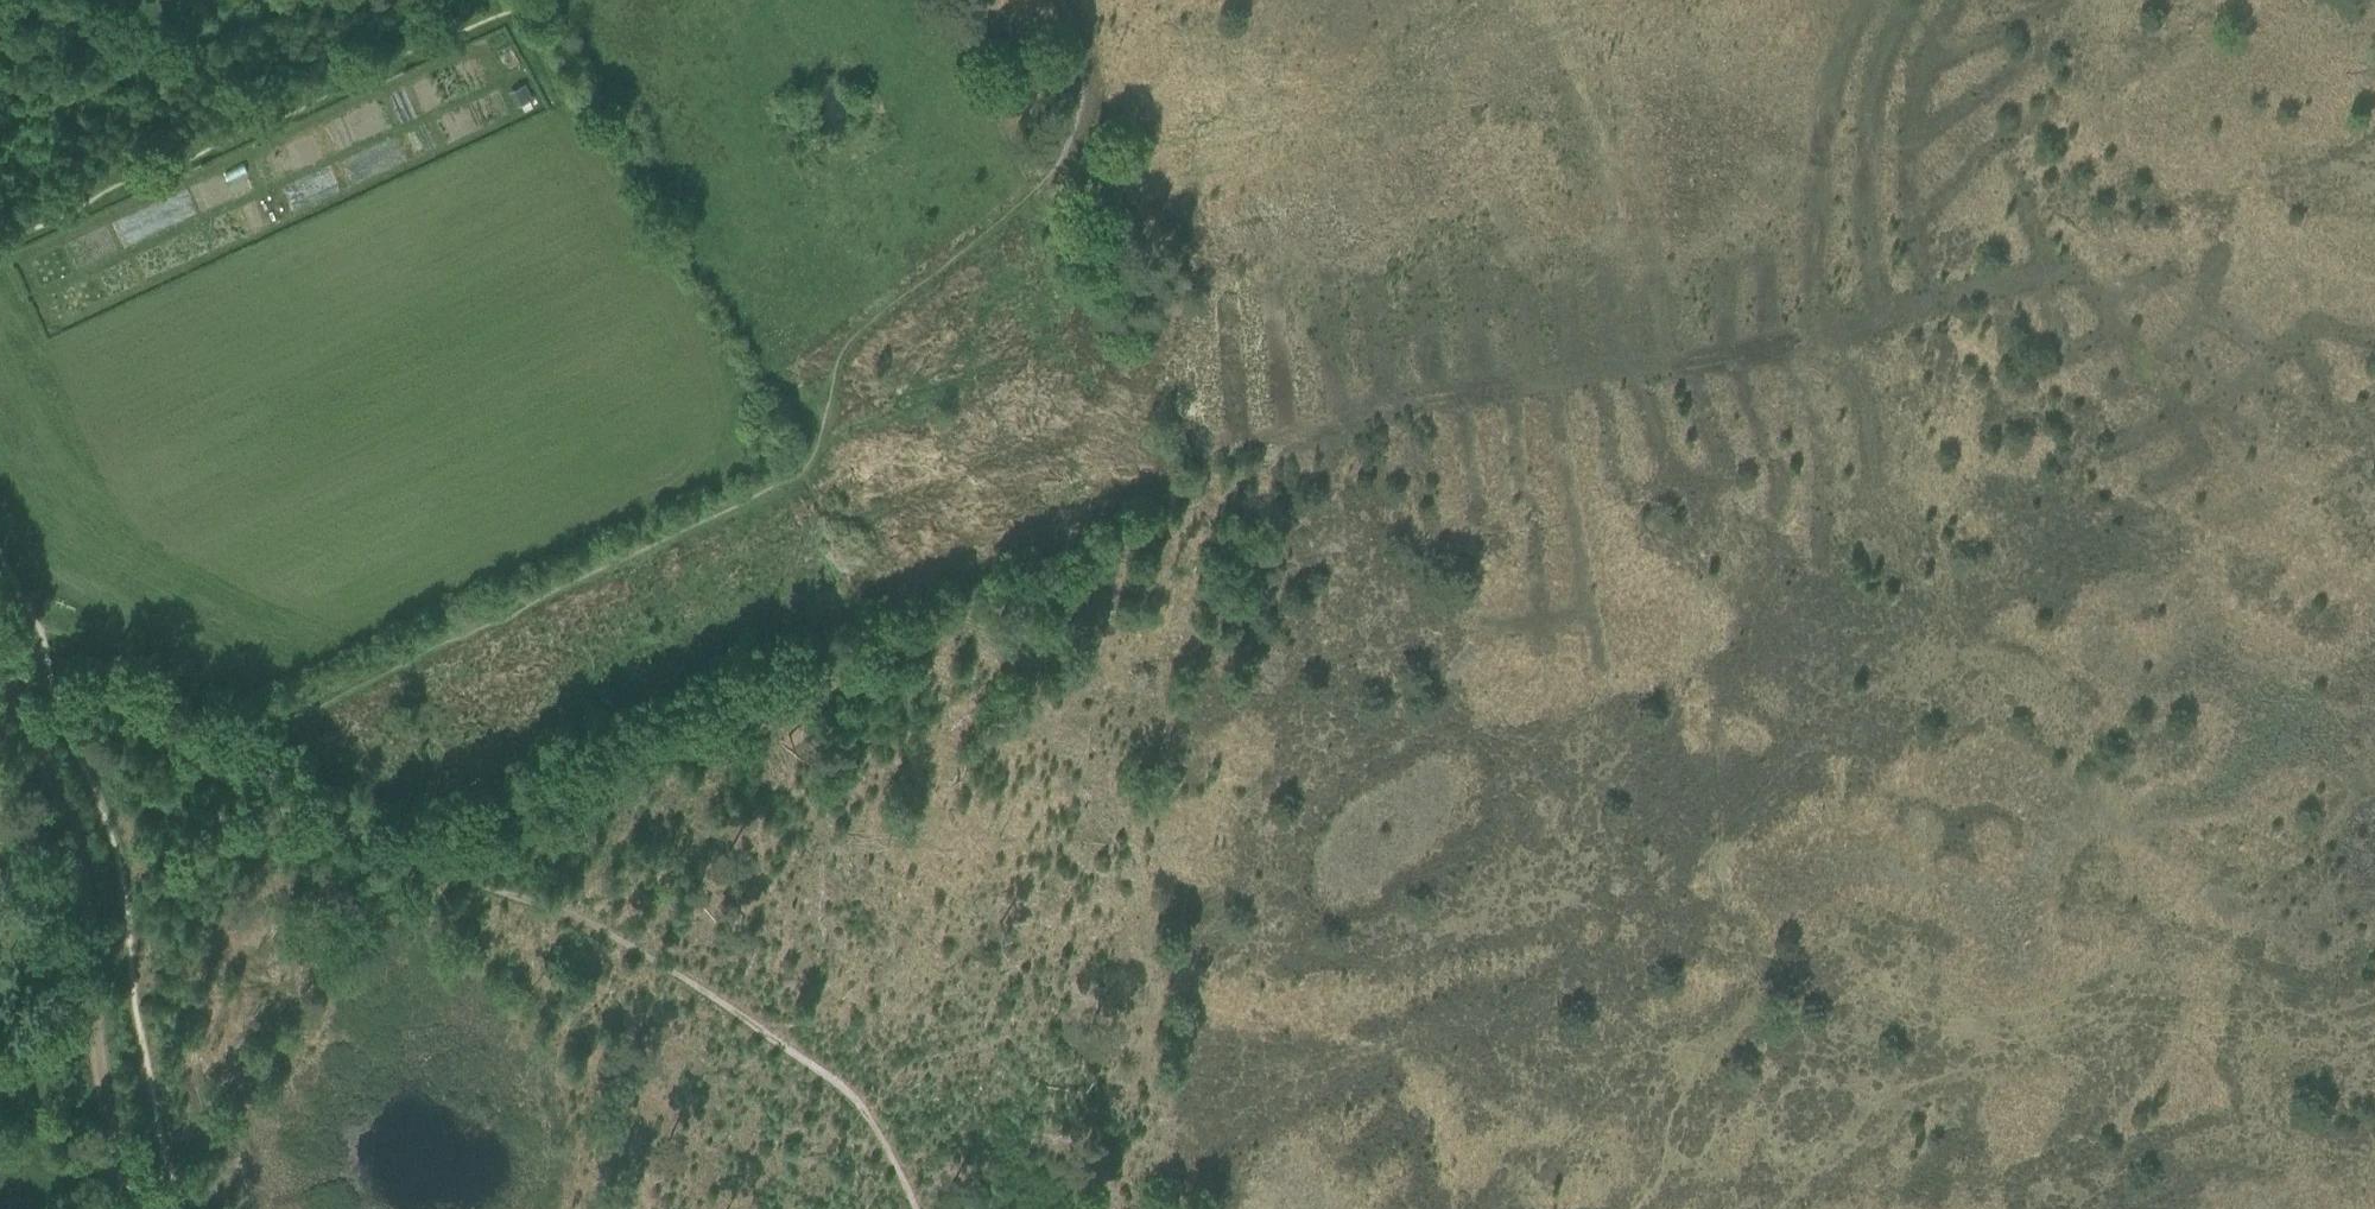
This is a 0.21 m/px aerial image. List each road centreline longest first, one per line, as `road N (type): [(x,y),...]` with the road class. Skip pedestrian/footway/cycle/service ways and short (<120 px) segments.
road 1 (track): [(0,637),(40,630),(222,705),(245,723),(286,719),(805,468),(848,342),(1037,190),(1077,126),(1090,54),(1062,0)]
road 2 (track): [(912,1208),(849,1093),(639,949),(384,844),(285,813),(11,678)]
road 3 (track): [(11,678),(74,846),(113,1139),(131,1208)]

